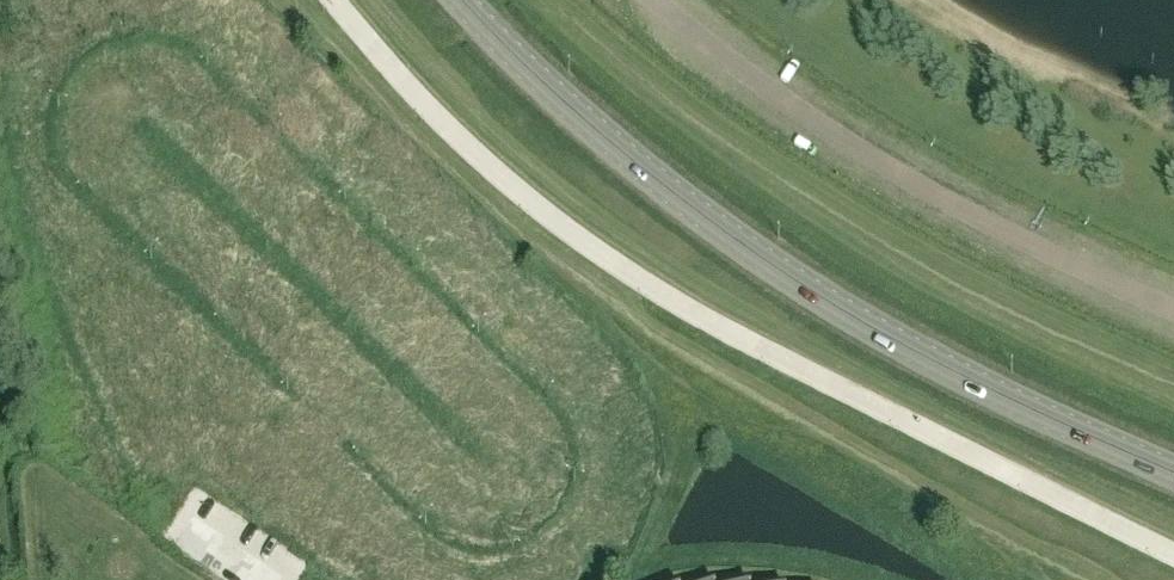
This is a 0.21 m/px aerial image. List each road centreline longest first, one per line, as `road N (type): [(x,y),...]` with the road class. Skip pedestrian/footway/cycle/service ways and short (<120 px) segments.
road 1 (secondary): [(1173,473),(863,324),(788,275),(604,139),(462,0)]

